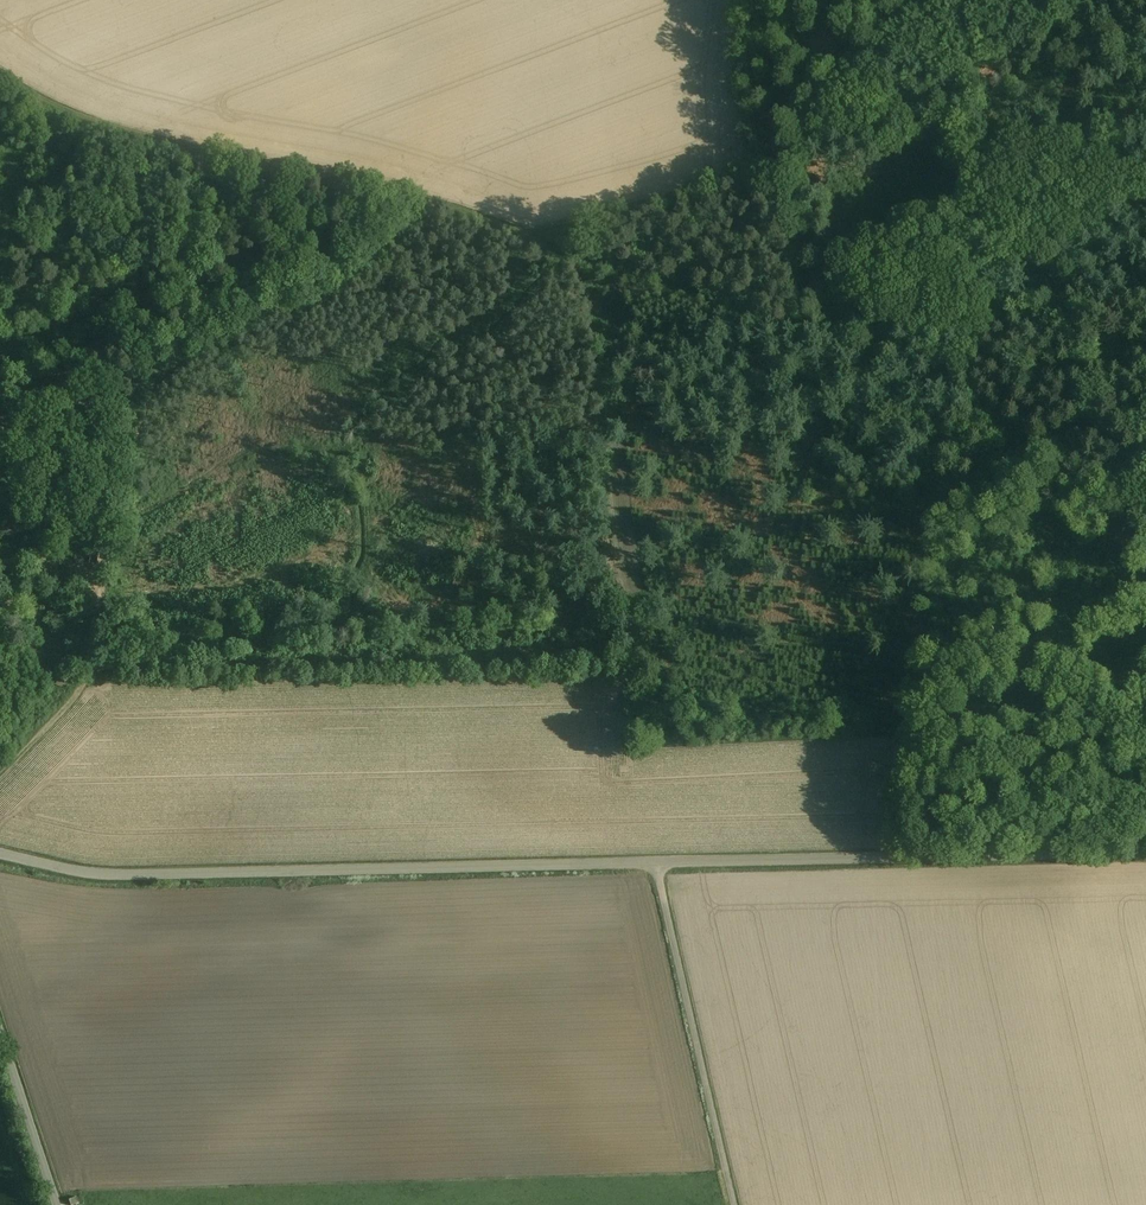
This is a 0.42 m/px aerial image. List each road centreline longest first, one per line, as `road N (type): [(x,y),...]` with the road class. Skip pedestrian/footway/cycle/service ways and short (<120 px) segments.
road 1 (track): [(0,763),(80,673),(102,631),(108,557),(146,391),(182,351),(350,259),(418,200),(937,387),(1145,523)]
road 2 (unclassified): [(0,854),(131,875),(1145,850)]
road 3 (track): [(590,263),(630,687),(914,677),(897,857)]
road 4 (track): [(0,85),(108,140),(418,200)]
road 5 (track): [(914,677),(937,387)]
road 6 (unclassified): [(58,1204),(0,1030)]

